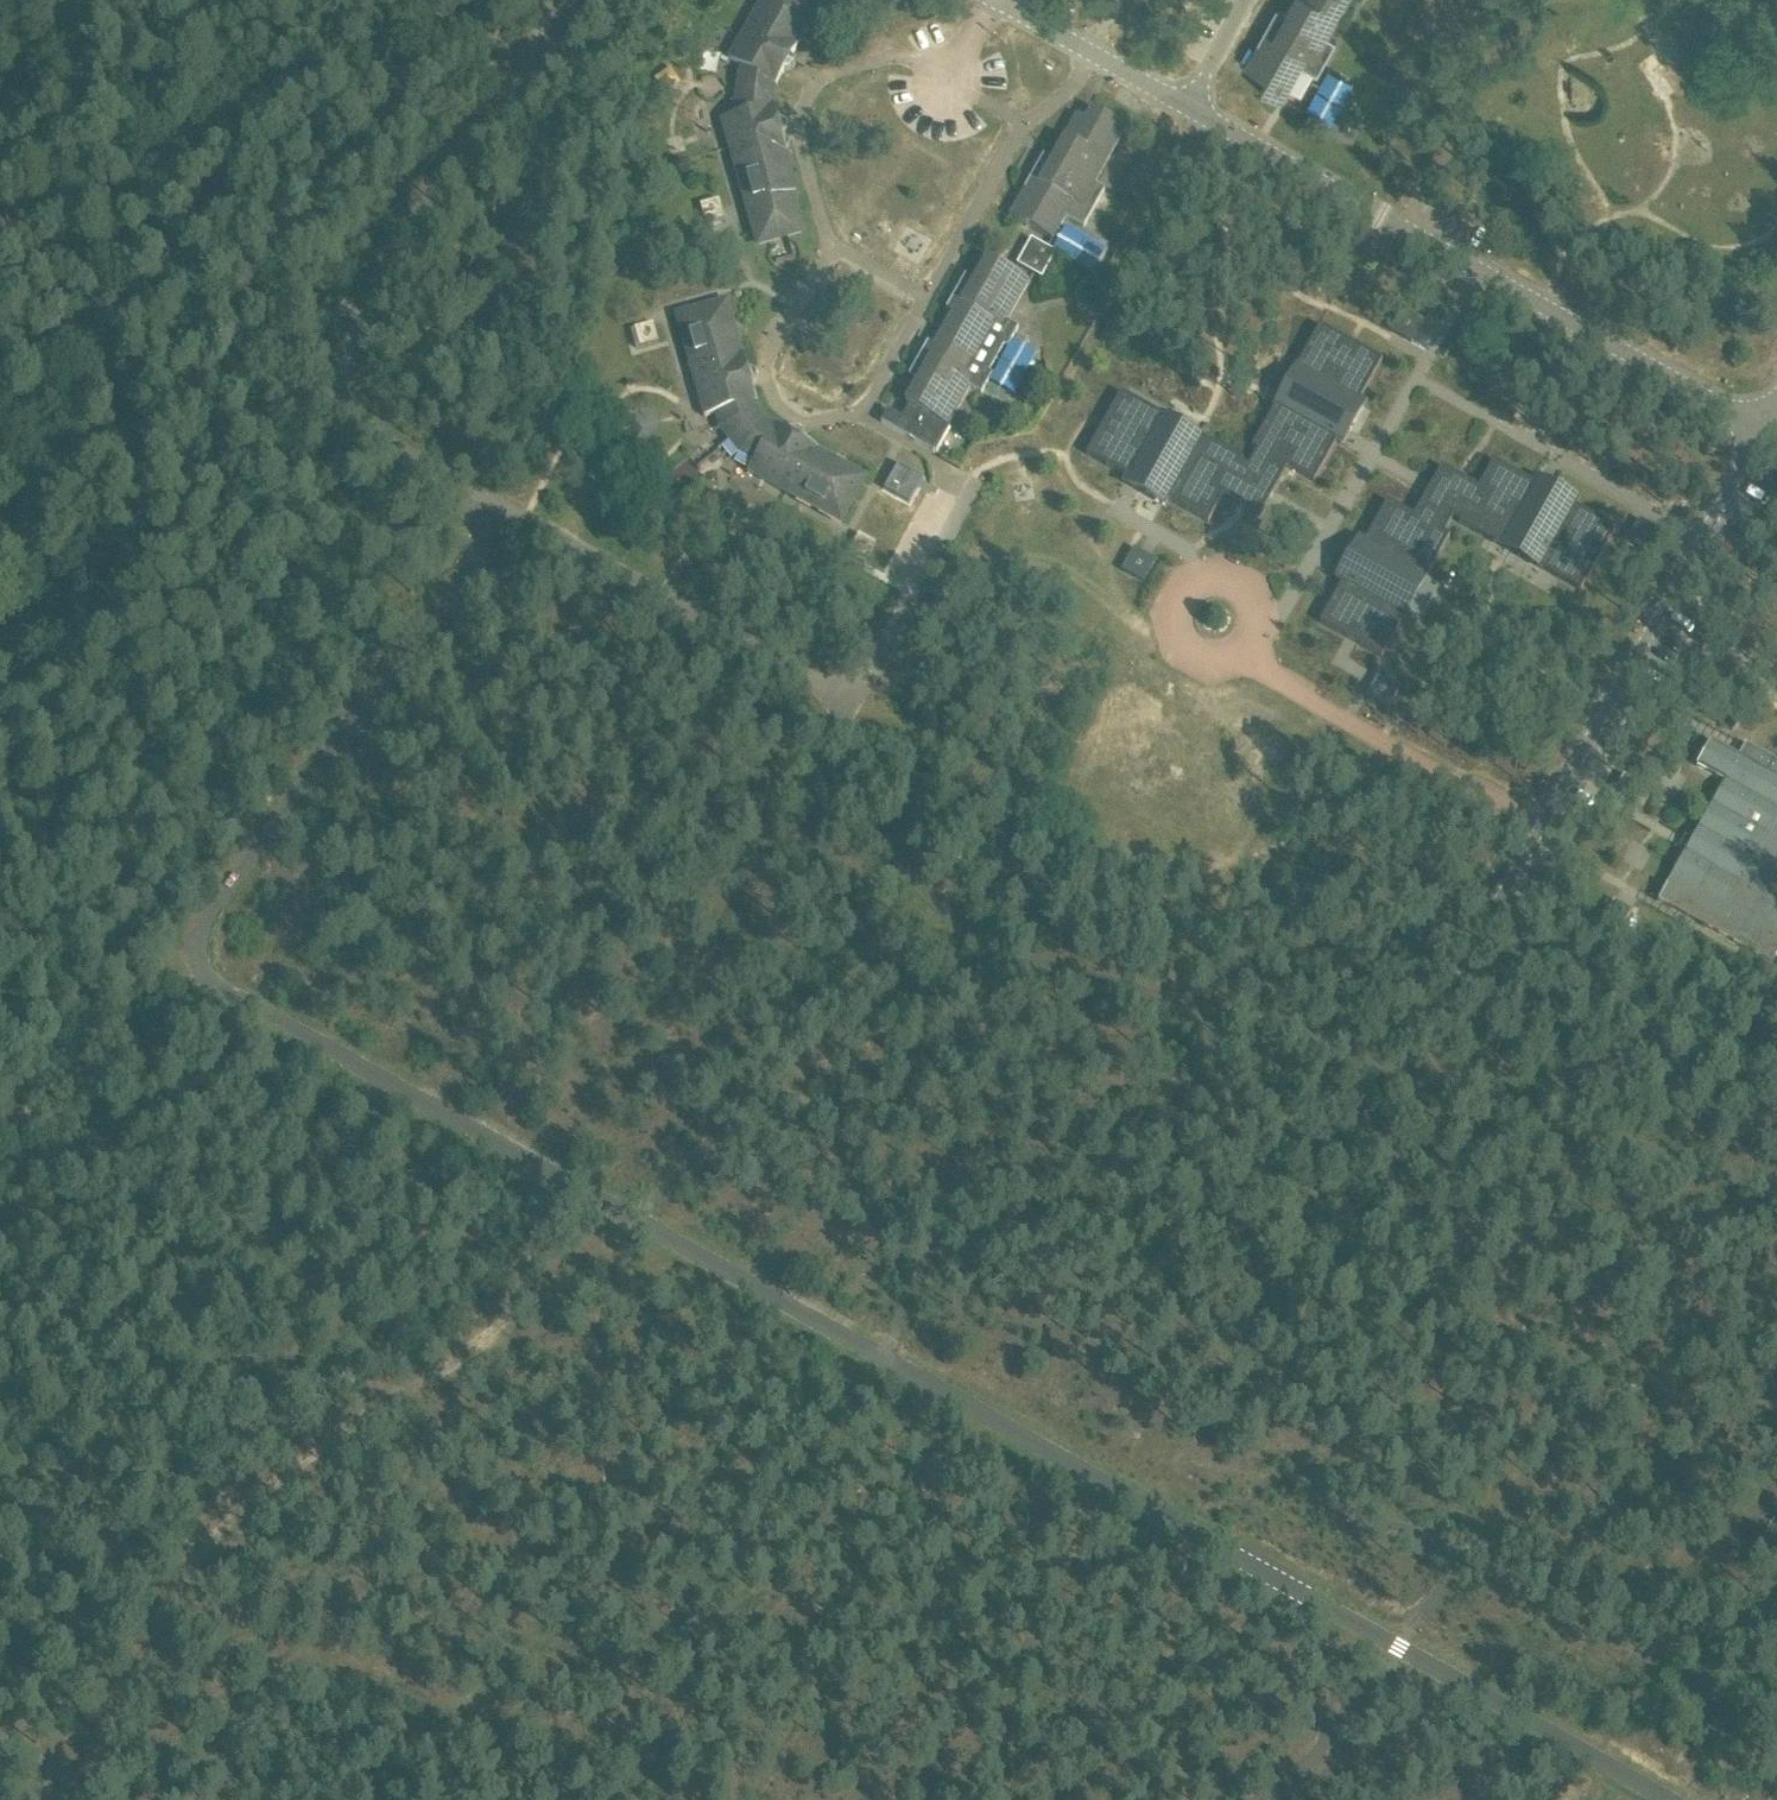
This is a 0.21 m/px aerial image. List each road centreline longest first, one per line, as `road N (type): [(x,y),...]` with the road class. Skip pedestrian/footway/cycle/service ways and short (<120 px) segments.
road 1 (unclassified): [(1665,1799),(1399,1642),(206,977),(196,965),(200,924),(475,548),(486,499)]
road 2 (track): [(634,1216),(474,1351),(303,1461),(205,1549),(157,1611),(66,1799)]
road 3 (unclassified): [(1189,108),(1764,429)]
road 4 (unclassified): [(973,484),(873,669),(848,688),(816,683),(486,499)]
road 5 (unclassified): [(486,499),(358,428),(338,405),(337,380),(418,201),(551,43)]
road 6 (unclassified): [(1764,429),(1511,874)]
road 7 (residential): [(830,249),(797,135),(816,79),(890,57),(948,72),(990,0)]
road 8 (residential): [(925,298),(865,404),(824,423),(801,423),(775,399),(767,364),(830,249)]
road 9 (residential): [(1089,52),(1076,78),(1022,126),(925,298)]
road 10 (track): [(0,1139),(196,965)]
road 11 (residential): [(1189,108),(1247,0)]

